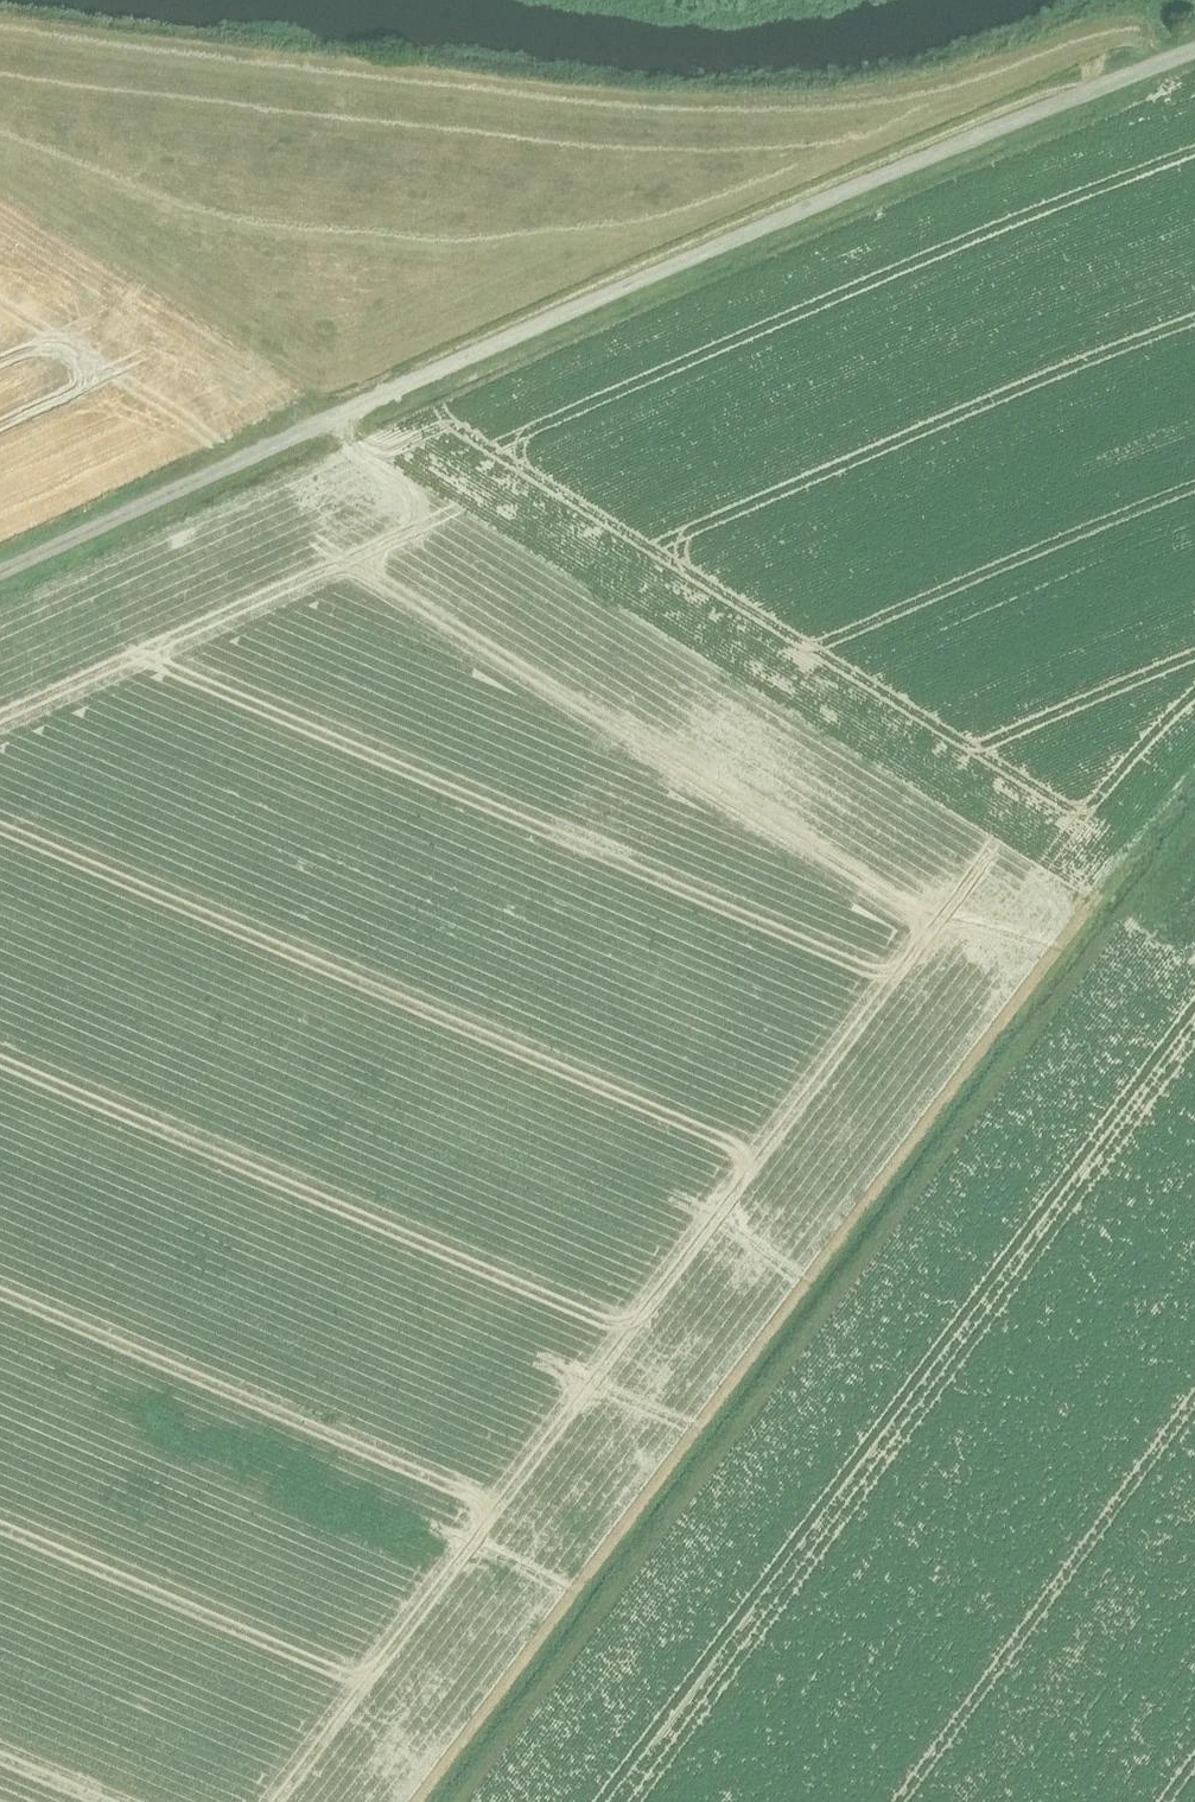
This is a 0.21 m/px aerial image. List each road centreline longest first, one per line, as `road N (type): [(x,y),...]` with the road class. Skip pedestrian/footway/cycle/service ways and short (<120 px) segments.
road 1 (track): [(0,574),(657,273),(1194,50)]

